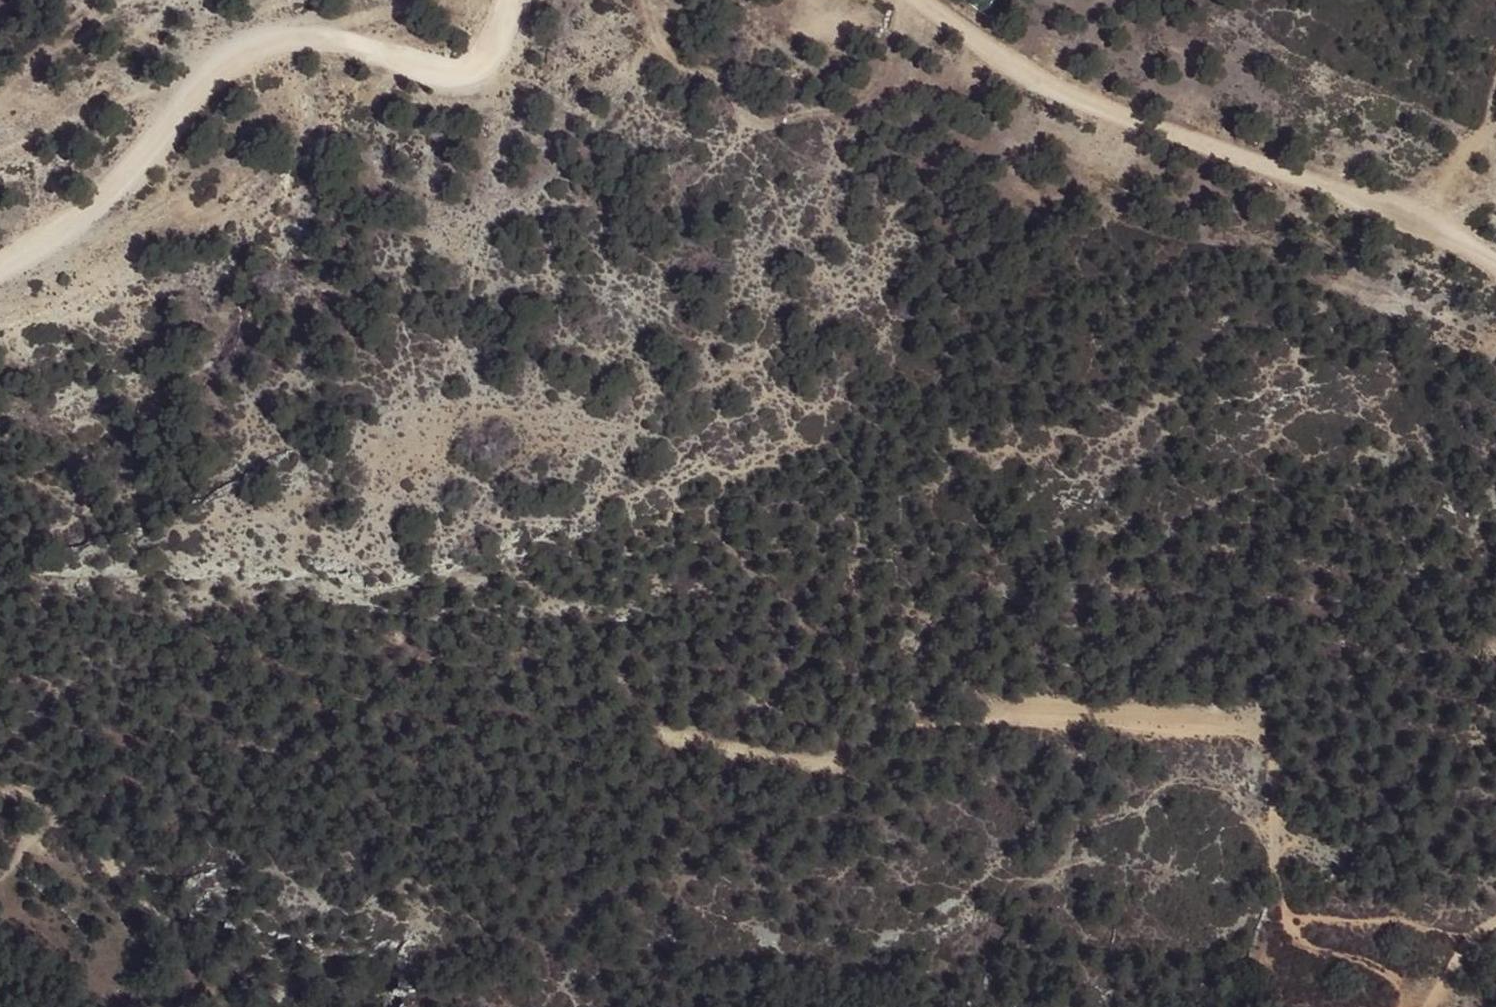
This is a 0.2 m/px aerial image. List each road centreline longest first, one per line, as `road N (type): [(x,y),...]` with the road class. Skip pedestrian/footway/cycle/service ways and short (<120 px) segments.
road 1 (track): [(507,0),(497,46),(478,65),(447,74),(333,43),(267,51),(202,79),(127,179),(0,269)]
road 2 (track): [(0,781),(58,814),(144,907),(181,932),(189,944),(184,1006)]
road 3 (track): [(135,0),(86,22),(0,96)]

